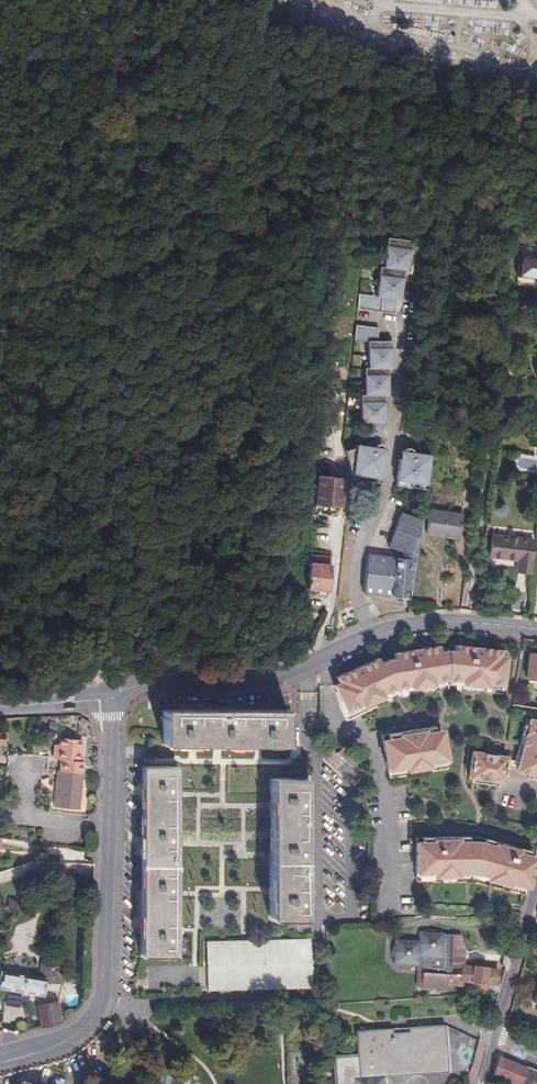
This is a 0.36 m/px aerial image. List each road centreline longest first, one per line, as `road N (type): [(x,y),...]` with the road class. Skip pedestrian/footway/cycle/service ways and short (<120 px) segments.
road 1 (track): [(110,694),(101,642),(106,364),(146,0)]
road 2 (tertiary): [(0,1060),(63,1044),(101,1004),(110,694)]
road 3 (residential): [(373,635),(355,580),(390,484),(409,287)]
road 4 (track): [(512,97),(343,46),(237,28),(244,0)]
road 5 (tertiary): [(110,694),(131,685),(250,684),(373,635)]
road 6 (residential): [(494,1037),(536,876)]
road 7 (tertiary): [(373,635),(431,623),(536,629)]
road 8 (track): [(0,246),(20,186),(0,110)]

